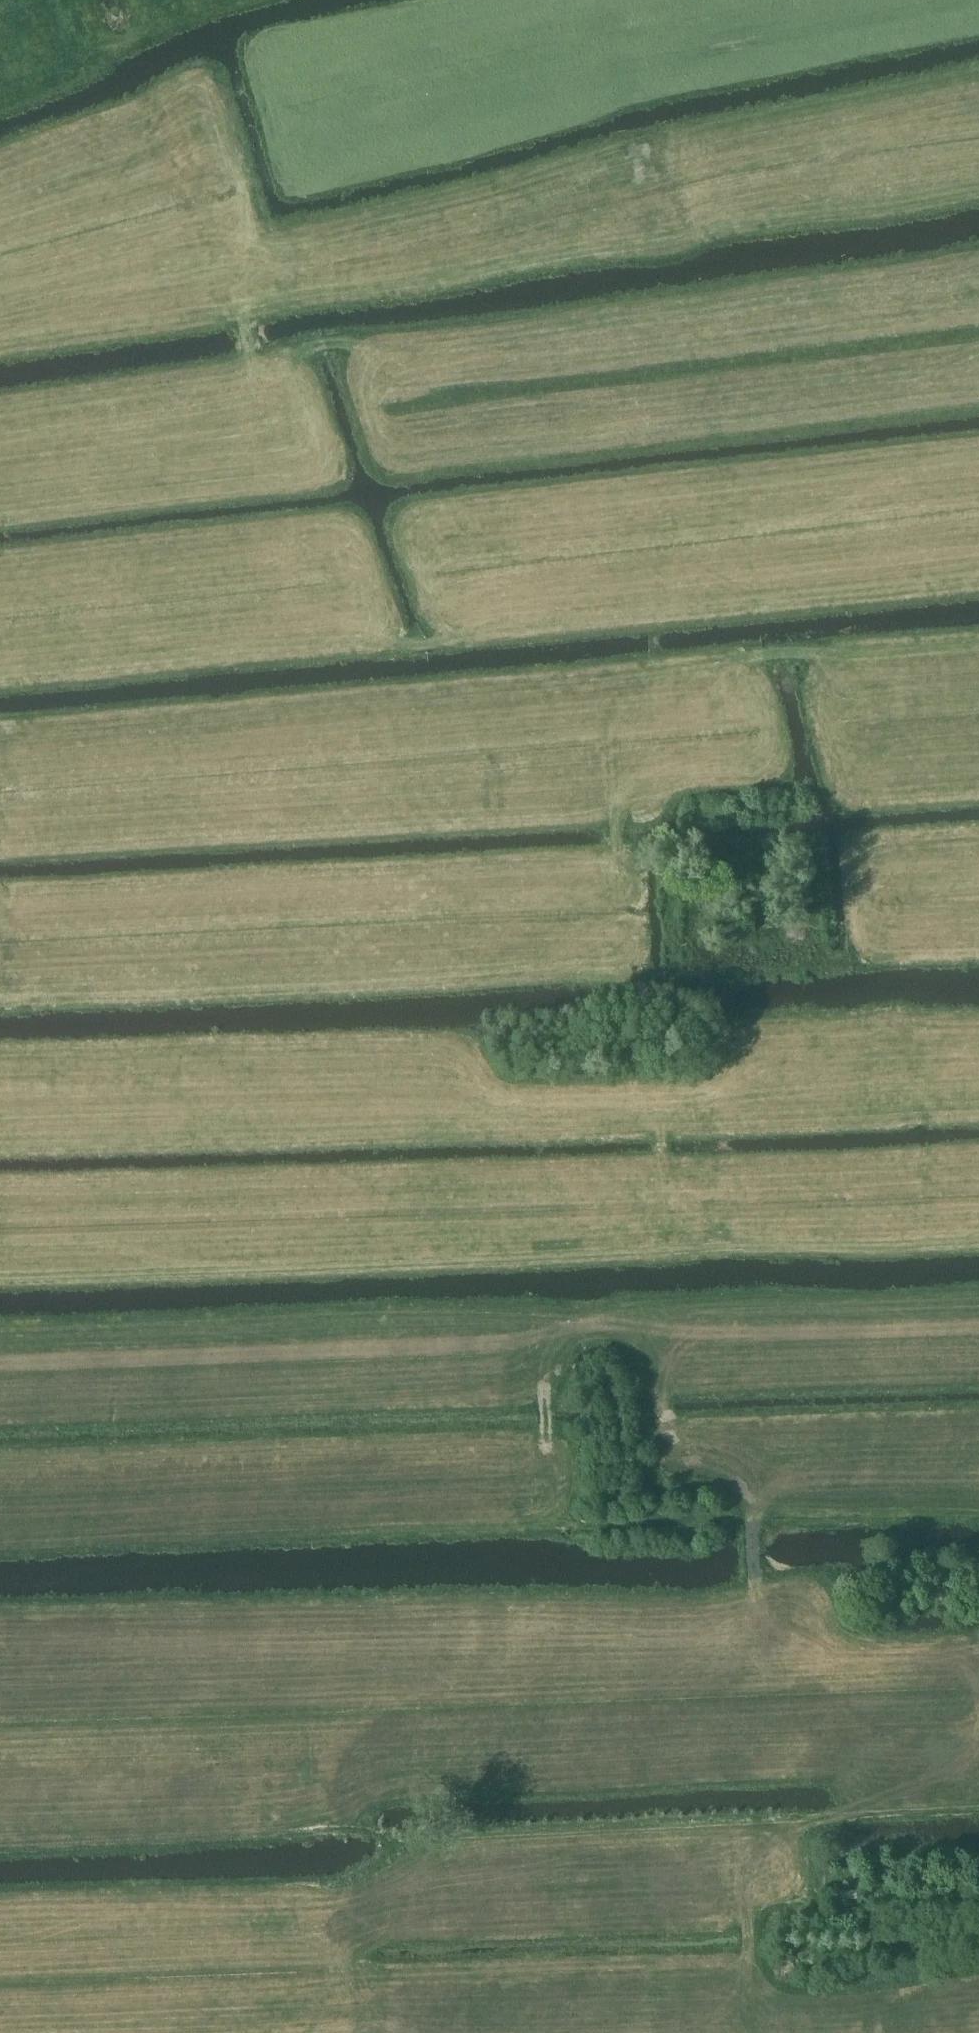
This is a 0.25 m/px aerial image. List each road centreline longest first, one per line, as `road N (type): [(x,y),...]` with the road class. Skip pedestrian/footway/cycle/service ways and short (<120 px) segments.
road 1 (track): [(978,1813),(483,1836)]
road 2 (track): [(0,77),(86,59),(159,27),(158,0)]

